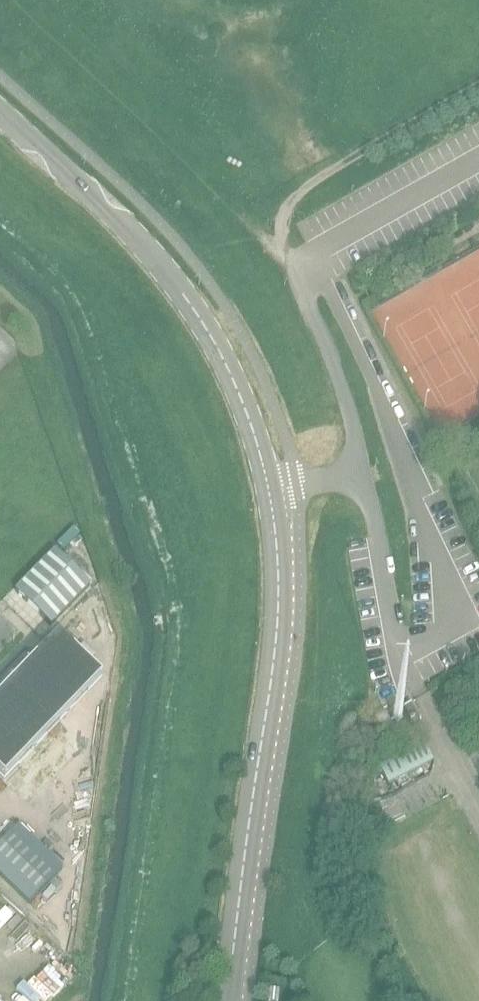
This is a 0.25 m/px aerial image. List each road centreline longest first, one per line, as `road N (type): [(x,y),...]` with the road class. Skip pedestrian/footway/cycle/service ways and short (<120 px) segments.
road 1 (tertiary): [(227,1000),(277,619),(264,470),(227,366),(183,293),(105,206),(0,112)]

